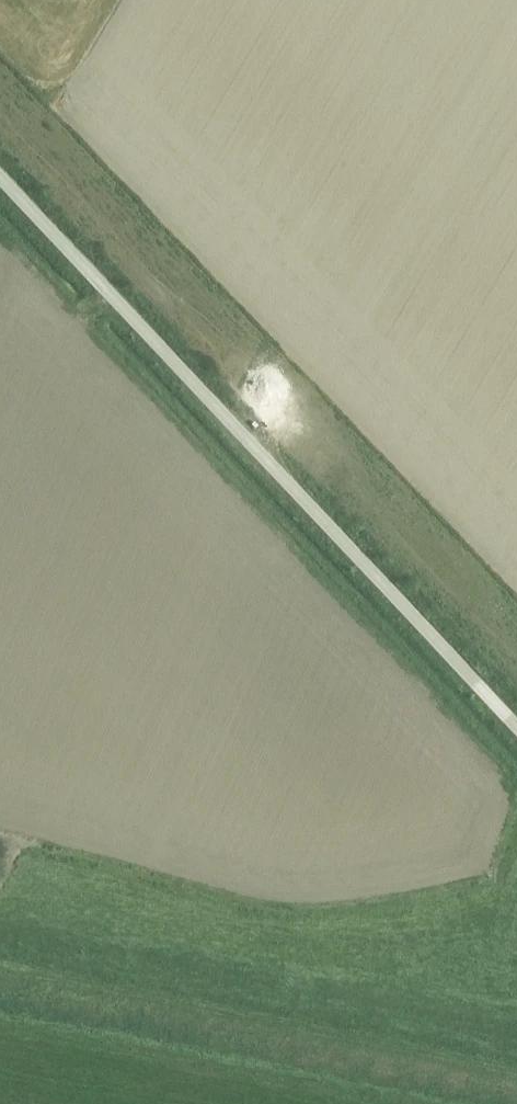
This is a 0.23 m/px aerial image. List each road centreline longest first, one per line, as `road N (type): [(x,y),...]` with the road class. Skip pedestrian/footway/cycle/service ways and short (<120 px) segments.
road 1 (unclassified): [(0,171),(516,724)]

